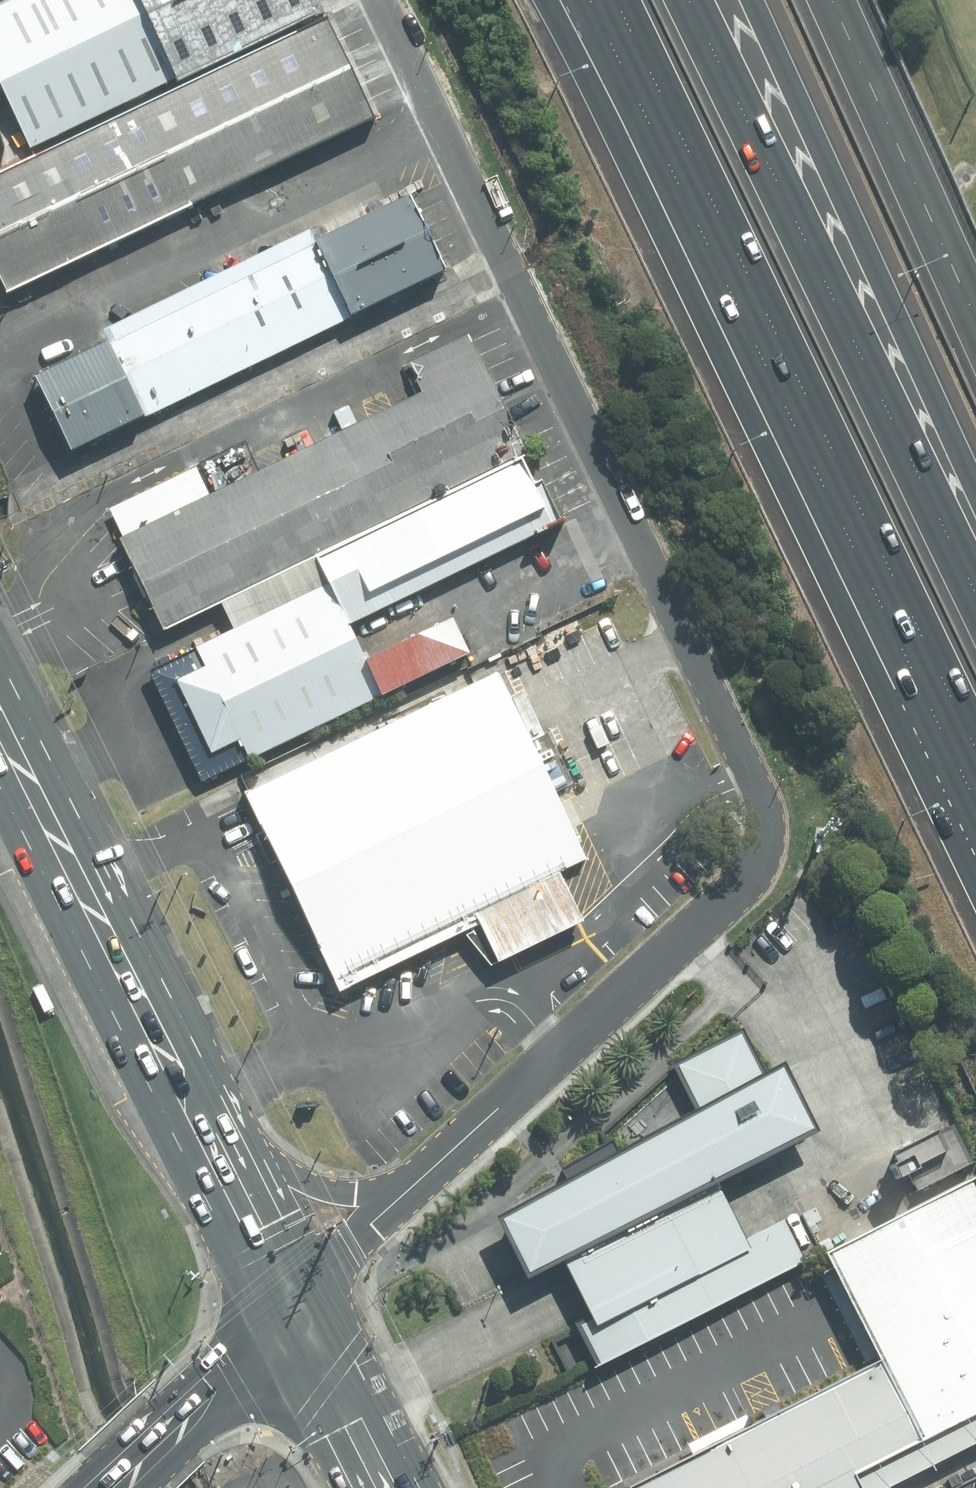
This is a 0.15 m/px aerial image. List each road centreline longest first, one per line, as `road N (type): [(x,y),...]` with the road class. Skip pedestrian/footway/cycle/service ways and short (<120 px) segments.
road 1 (unclassified): [(362,0),(750,769),(769,831),(756,876),(418,1180)]
road 2 (motorway): [(975,748),(622,10)]
road 3 (motorway): [(689,0),(975,593)]
road 4 (motorway): [(753,0),(975,486)]
road 5 (primary): [(202,1141),(0,723)]
road 6 (secondary): [(120,1487),(286,1310)]
road 7 (primary): [(202,1141),(334,1188),(418,1180)]
road 8 (primary): [(286,1310),(380,1487)]
road 9 (primary): [(286,1310),(202,1141)]
road 10 (unclassified): [(418,1180),(286,1310)]

